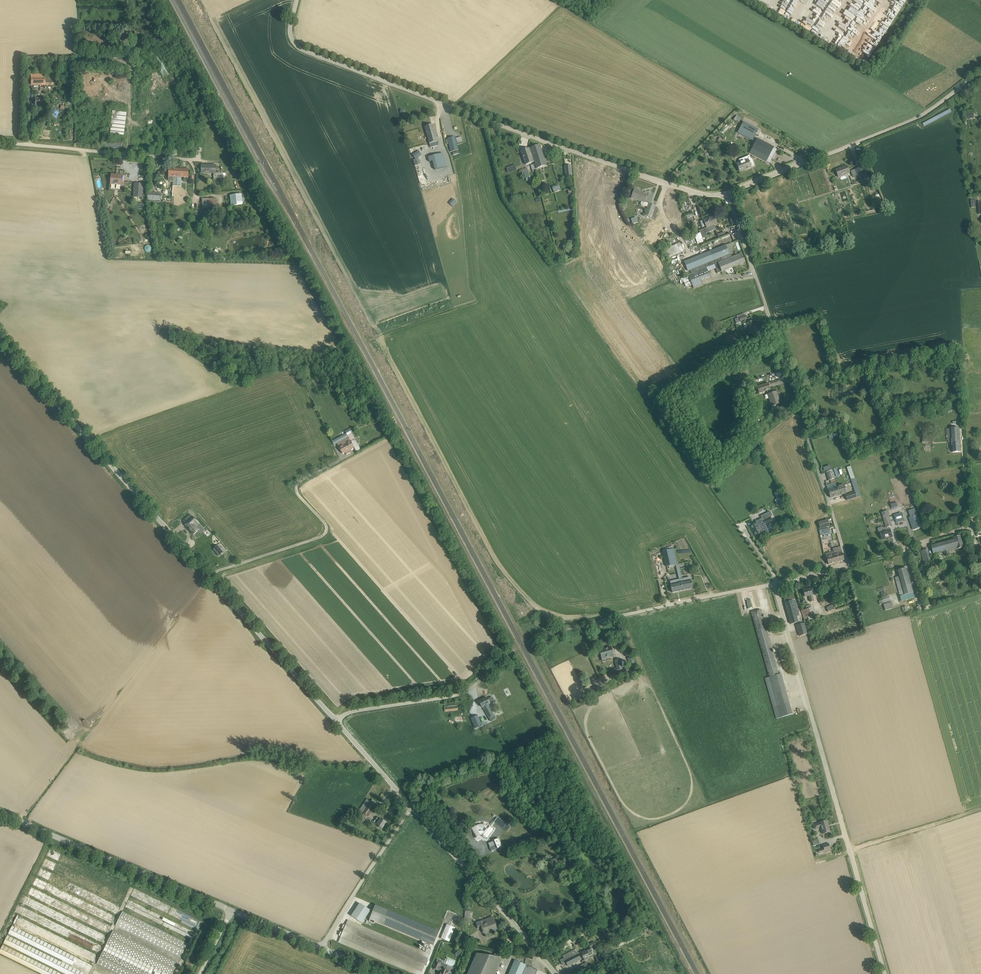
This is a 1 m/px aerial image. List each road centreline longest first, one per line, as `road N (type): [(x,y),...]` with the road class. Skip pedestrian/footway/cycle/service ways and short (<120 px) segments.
road 1 (unclassified): [(338,723),(0,338)]
road 2 (unclassified): [(731,193),(685,189),(302,49),(292,41),(298,0)]
road 3 (unclassified): [(885,973),(775,585)]
road 4 (unclassified): [(849,564),(731,193)]
road 5 (unclassified): [(556,973),(338,723)]
road 6 (unclassified): [(731,193),(896,127),(980,77)]
road 7 (unclassified): [(230,906),(0,812)]
road 8 (unclassified): [(535,639),(775,585)]
road 9 (unclassified): [(206,161),(0,143)]
road 10 (unclassified): [(338,723),(470,692),(512,652)]
road 11 (unclassified): [(849,564),(980,522)]
road 12 (track): [(980,808),(851,850)]

